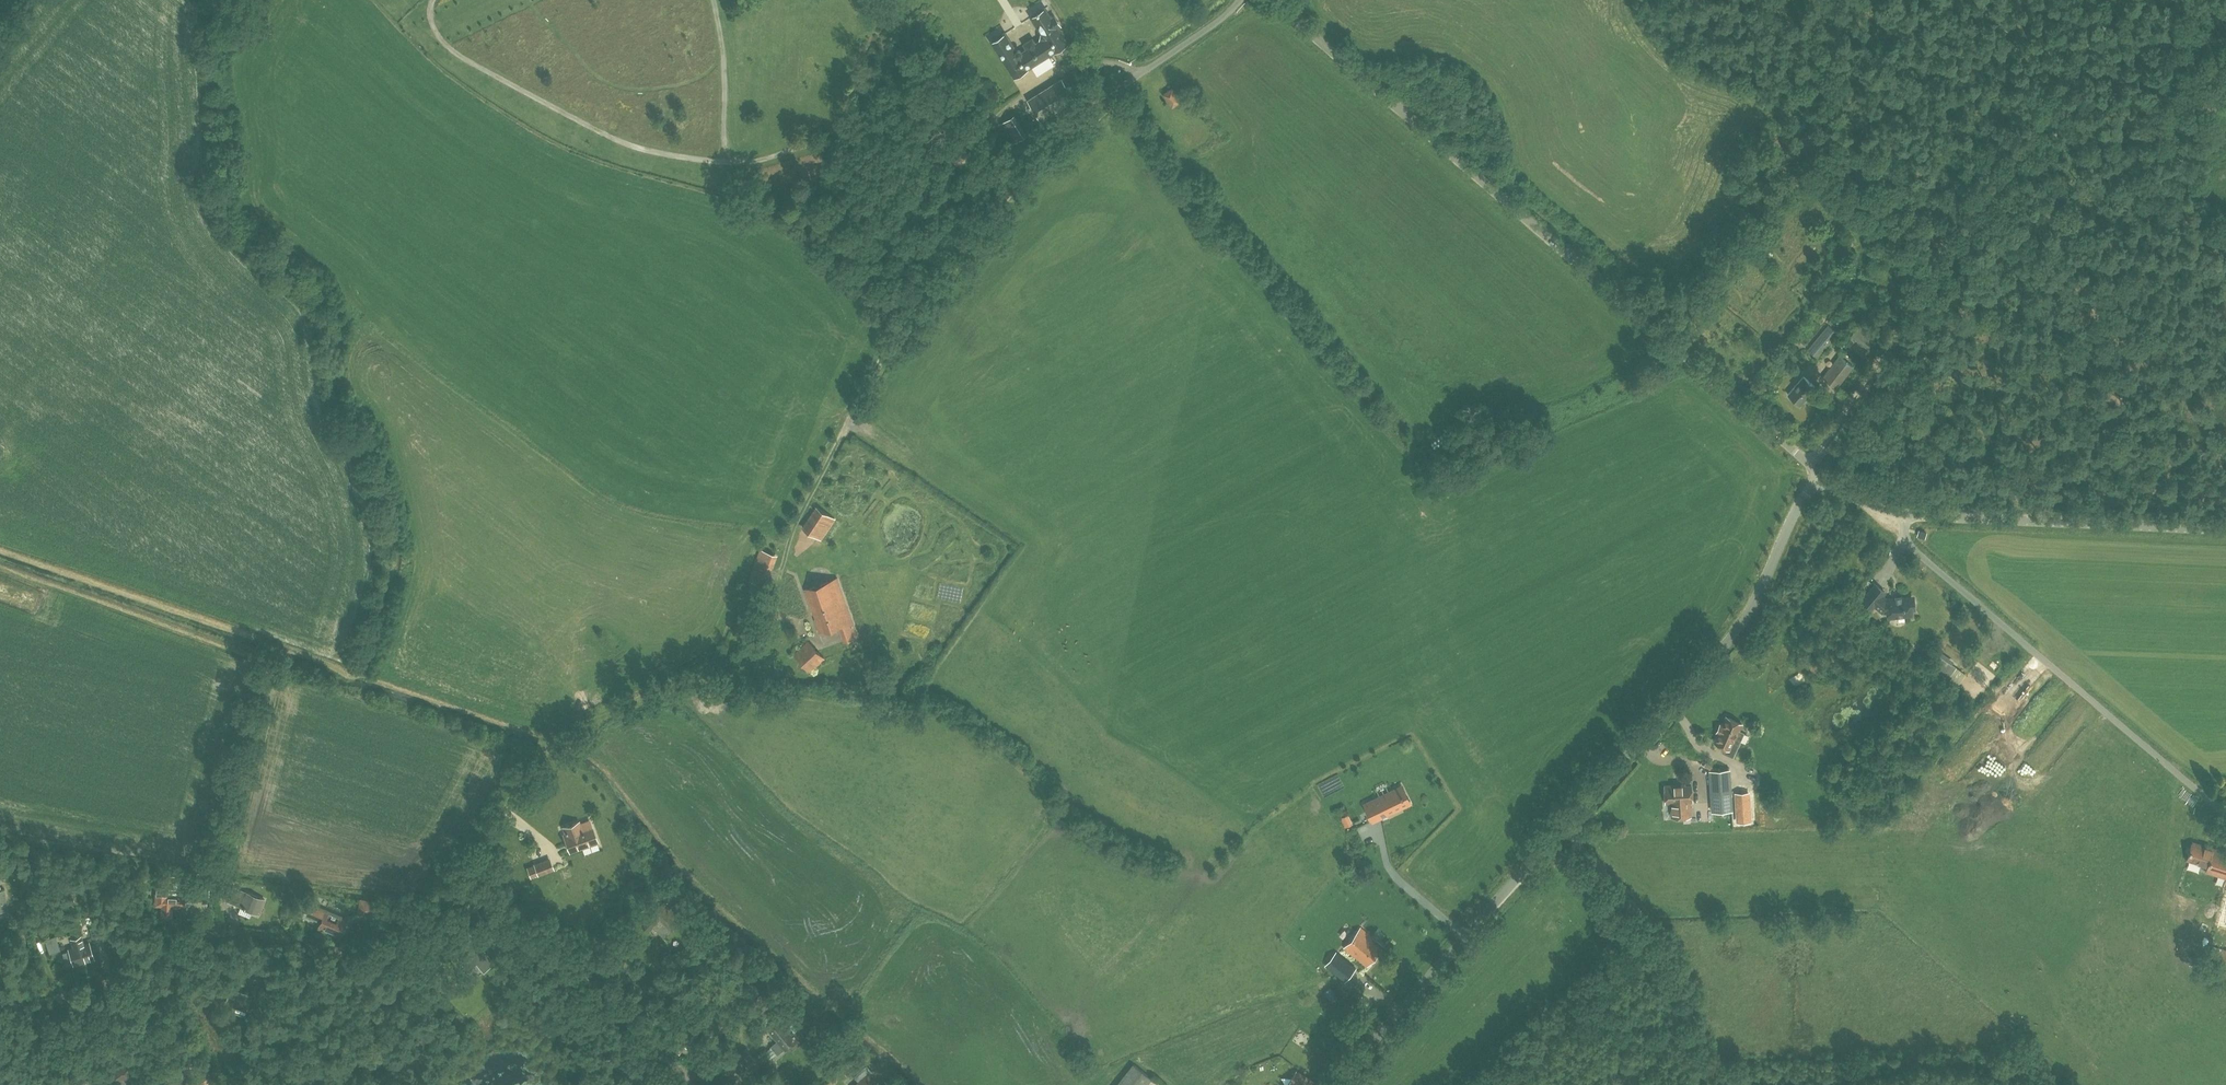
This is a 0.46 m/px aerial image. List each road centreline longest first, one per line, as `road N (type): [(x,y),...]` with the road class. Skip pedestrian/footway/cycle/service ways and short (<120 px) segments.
road 1 (unclassified): [(547,737),(764,646),(796,526),(876,367),(1012,190),(1129,82),(1241,0)]
road 2 (track): [(342,961),(439,903),(547,737),(0,550)]
road 3 (unclassified): [(1343,1084),(1414,993),(1744,621),(1822,476)]
road 4 (unclassified): [(1822,476),(1271,0)]
road 5 (track): [(1810,464),(2110,0)]
road 6 (track): [(256,1084),(315,986),(342,961),(293,940),(236,934),(0,1034)]
road 7 (unclassified): [(2225,530),(1901,514),(1822,476)]
road 8 (track): [(453,884),(479,896),(533,957),(577,976),(695,1080),(767,1084)]
road 9 (track): [(1718,1084),(1654,930),(1561,829)]
road 10 (track): [(714,0),(732,164)]

